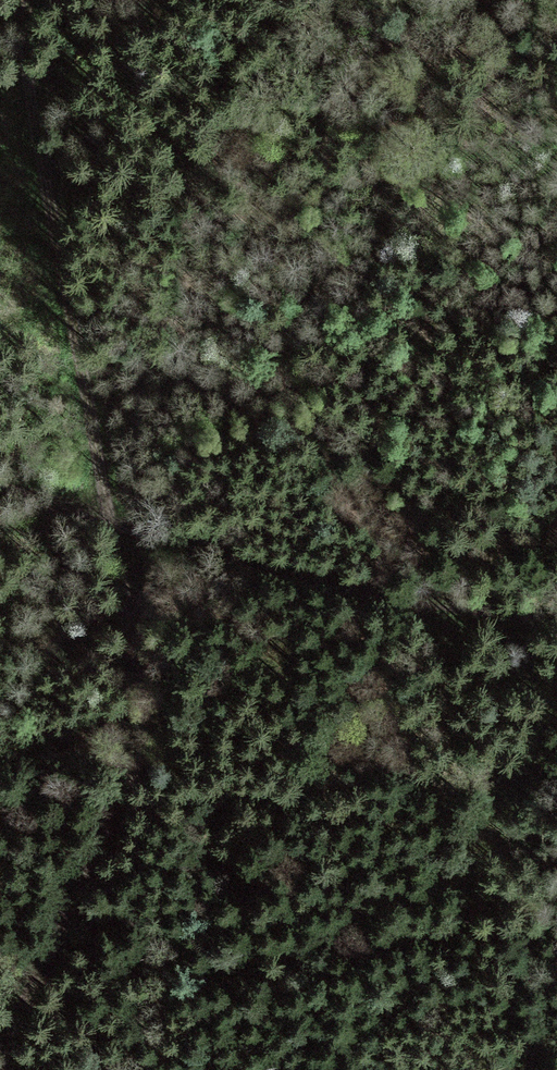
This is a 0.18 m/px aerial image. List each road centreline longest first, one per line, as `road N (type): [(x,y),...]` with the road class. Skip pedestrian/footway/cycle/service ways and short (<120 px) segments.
road 1 (track): [(12,0),(107,513),(111,672),(76,921),(0,1056)]
road 2 (track): [(0,464),(107,513),(392,612),(556,620)]

